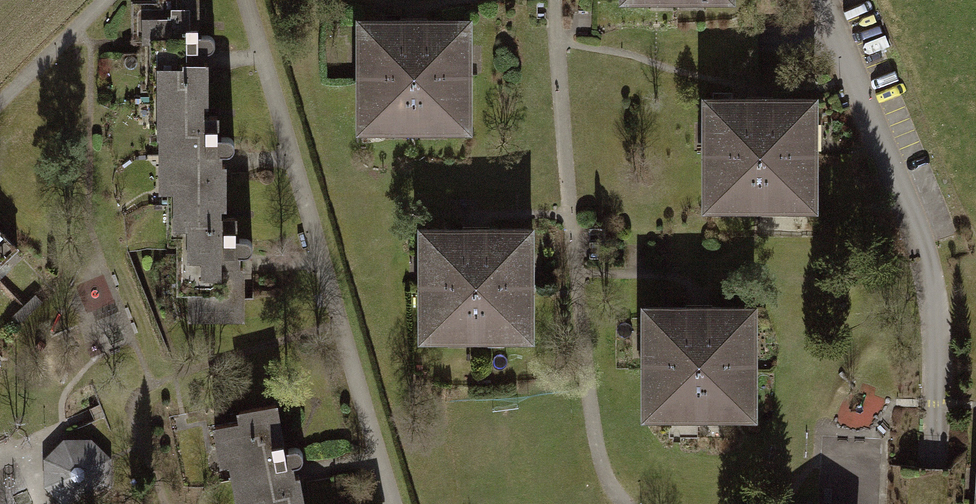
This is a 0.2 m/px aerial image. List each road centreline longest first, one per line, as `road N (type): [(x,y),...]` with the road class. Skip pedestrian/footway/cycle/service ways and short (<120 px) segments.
road 1 (residential): [(837,0),(907,201),(933,305),(931,503)]

